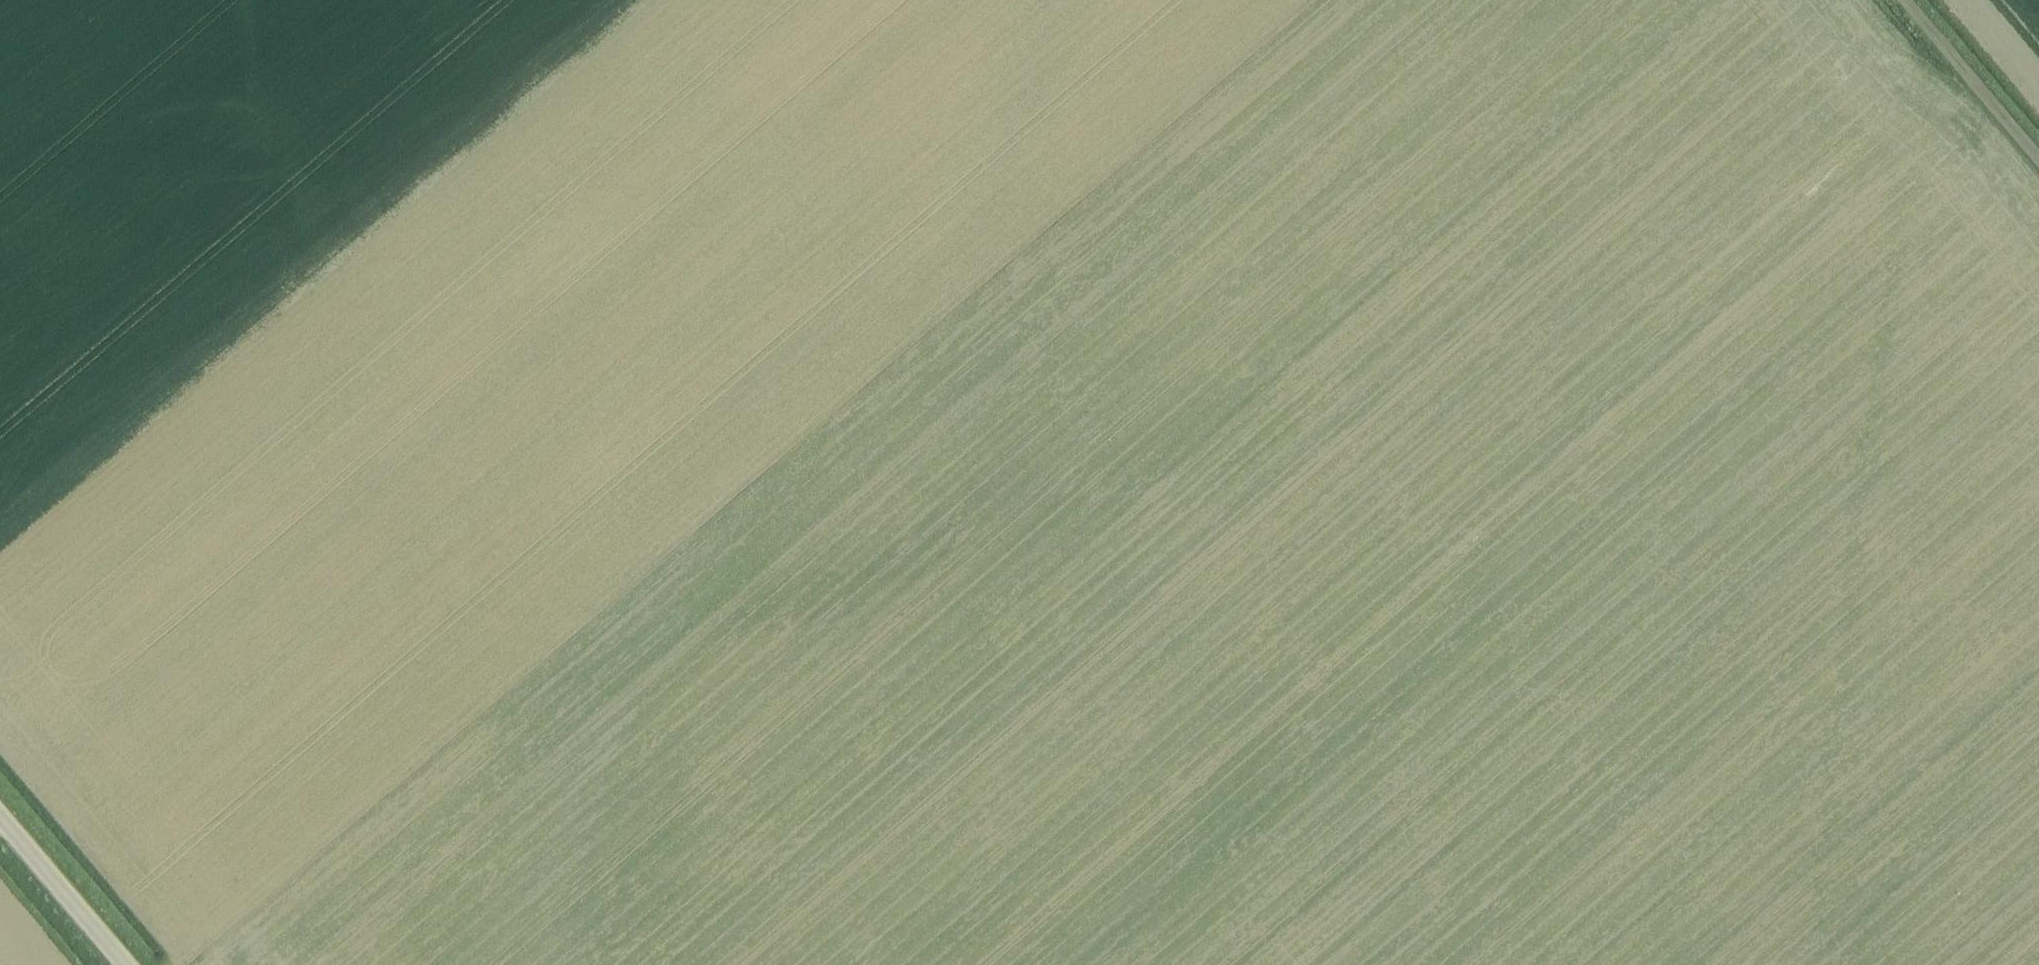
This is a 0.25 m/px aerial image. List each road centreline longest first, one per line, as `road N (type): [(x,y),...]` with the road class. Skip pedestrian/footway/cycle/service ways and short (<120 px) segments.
road 1 (track): [(2038,161),(1899,0)]
road 2 (unclassified): [(119,964),(0,825)]

